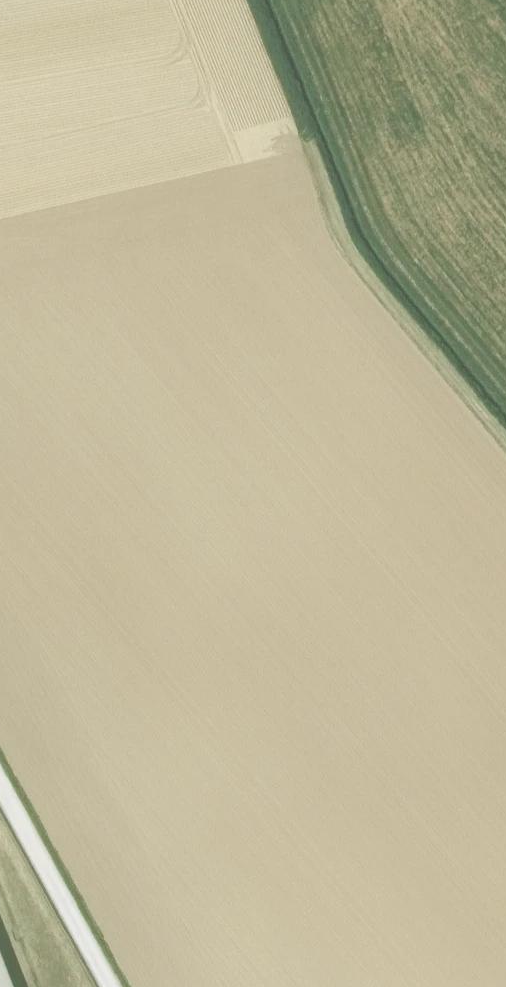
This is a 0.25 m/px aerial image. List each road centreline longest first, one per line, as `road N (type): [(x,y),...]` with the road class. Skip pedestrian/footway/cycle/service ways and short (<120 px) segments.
road 1 (unclassified): [(0,778),(114,986)]

